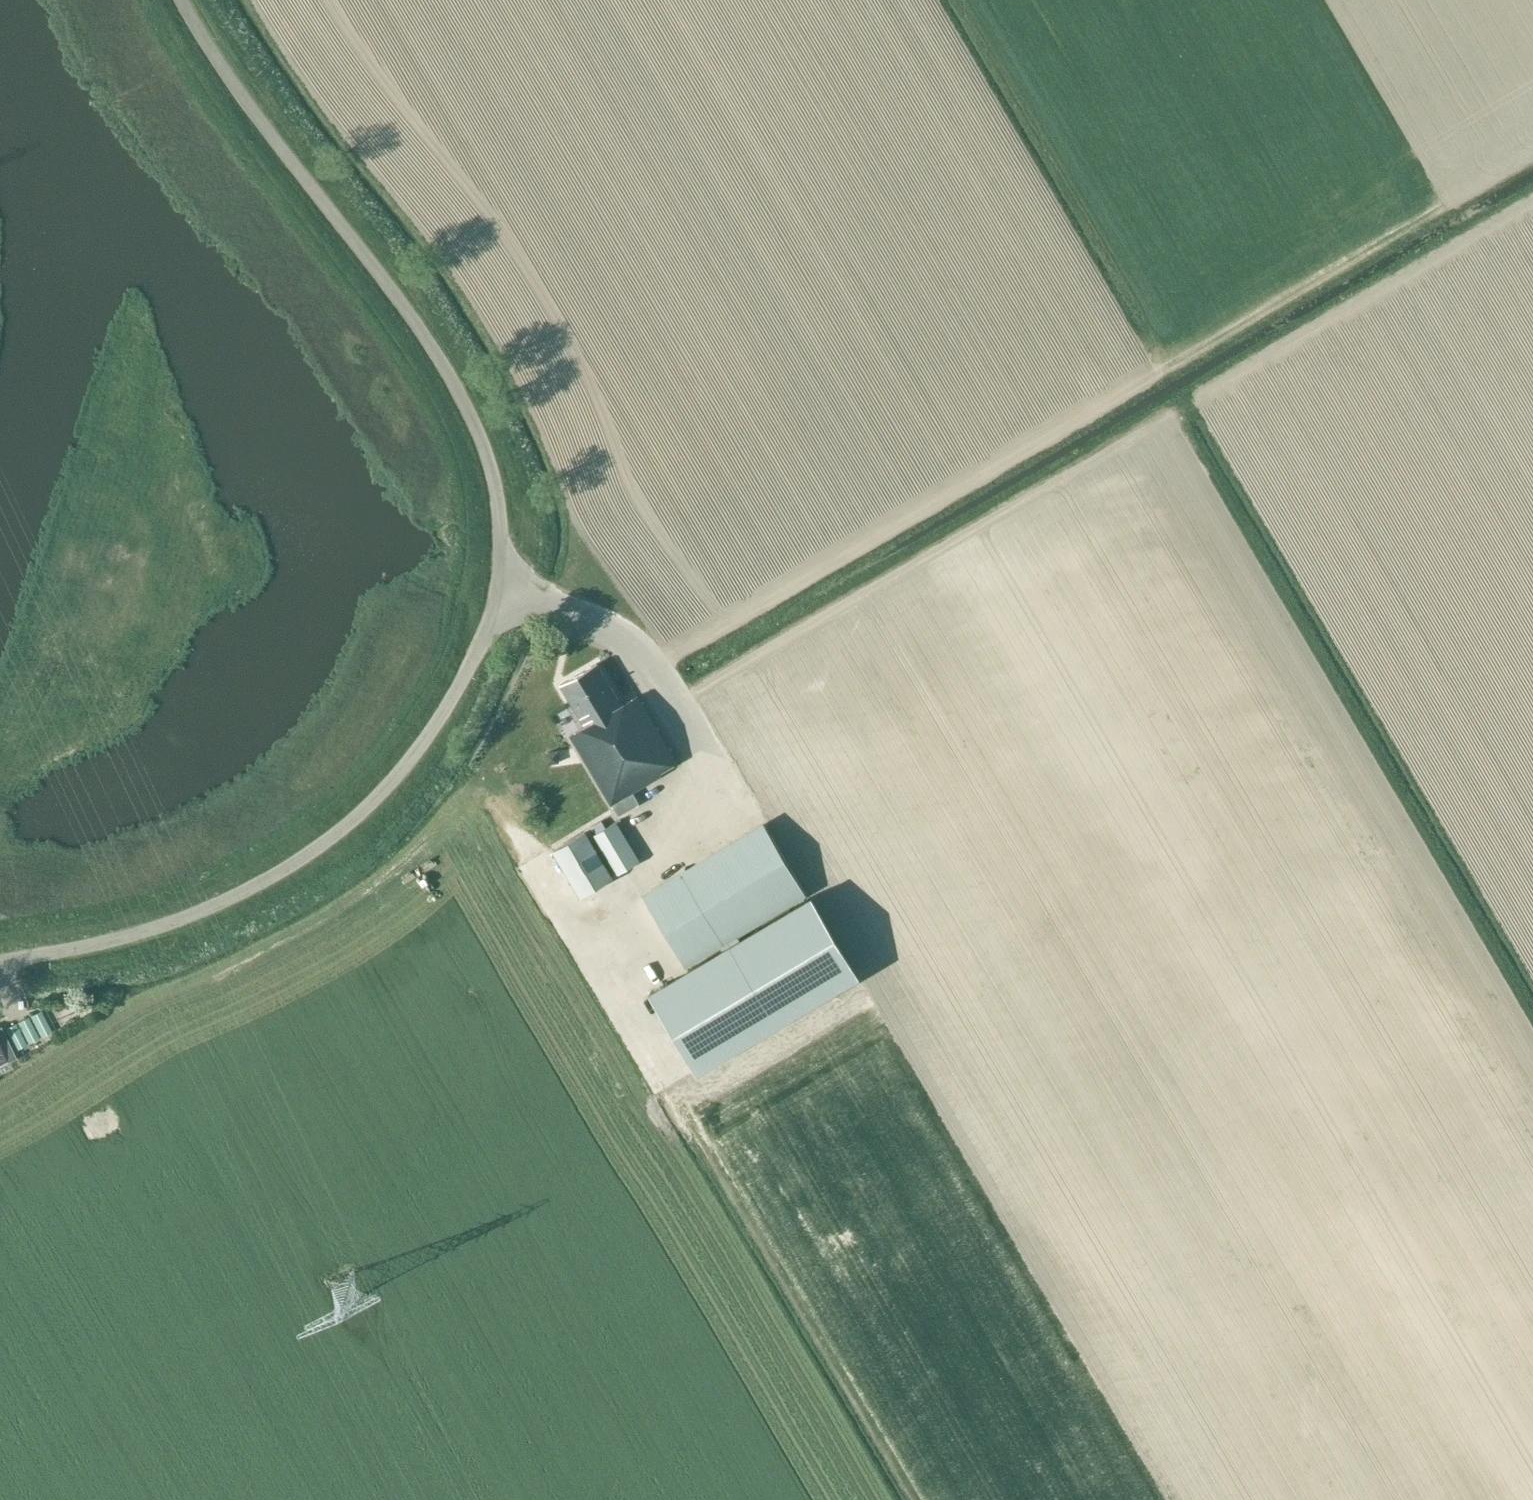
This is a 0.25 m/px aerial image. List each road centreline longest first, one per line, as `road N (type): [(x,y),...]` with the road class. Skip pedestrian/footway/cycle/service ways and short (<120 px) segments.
road 1 (unclassified): [(0,961),(103,942),(209,908),(339,831),(386,787),(447,706),(483,638),(495,593),(498,500),(460,391),(181,0)]

